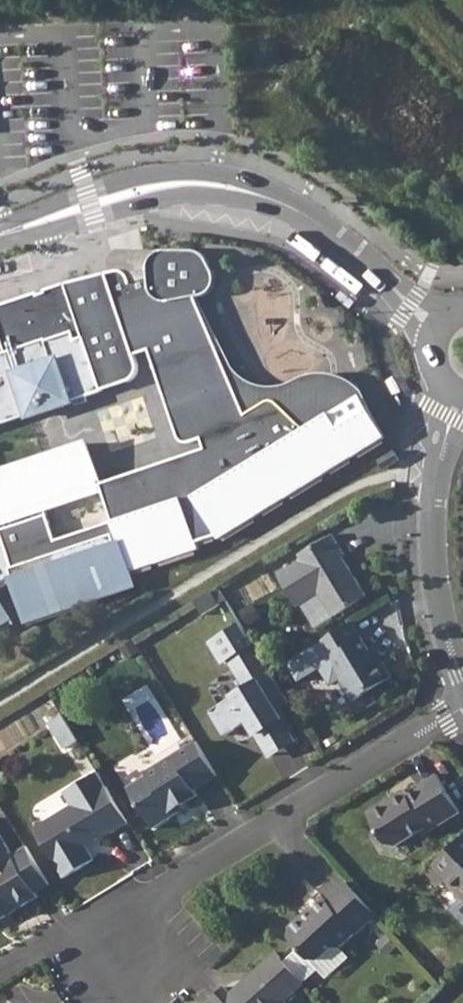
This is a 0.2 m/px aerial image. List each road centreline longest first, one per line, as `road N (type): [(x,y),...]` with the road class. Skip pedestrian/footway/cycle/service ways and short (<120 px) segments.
road 1 (residential): [(439,333),(342,240),(284,204),(239,189),(168,186),(0,234)]
road 2 (residential): [(462,707),(102,934)]
road 3 (residential): [(462,678),(433,553),(438,479),(459,393)]

